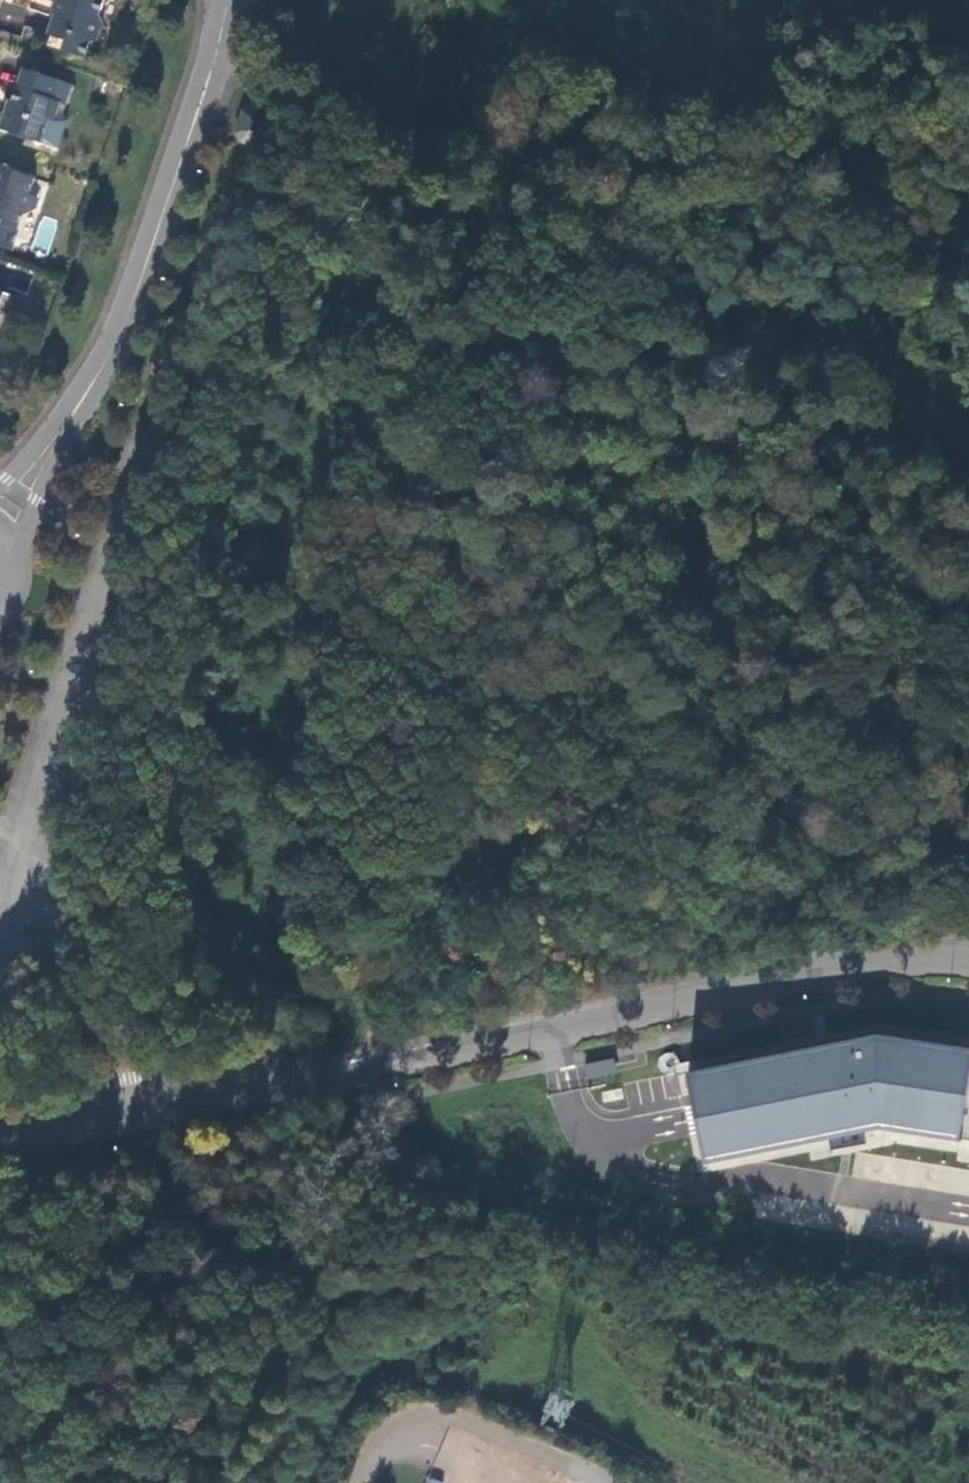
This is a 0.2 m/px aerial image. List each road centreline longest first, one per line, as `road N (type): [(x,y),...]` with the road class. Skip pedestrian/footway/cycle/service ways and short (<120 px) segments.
road 1 (unclassified): [(968,962),(834,973),(0,1142)]
road 2 (unclassified): [(0,524),(27,495),(122,332),(231,0)]

